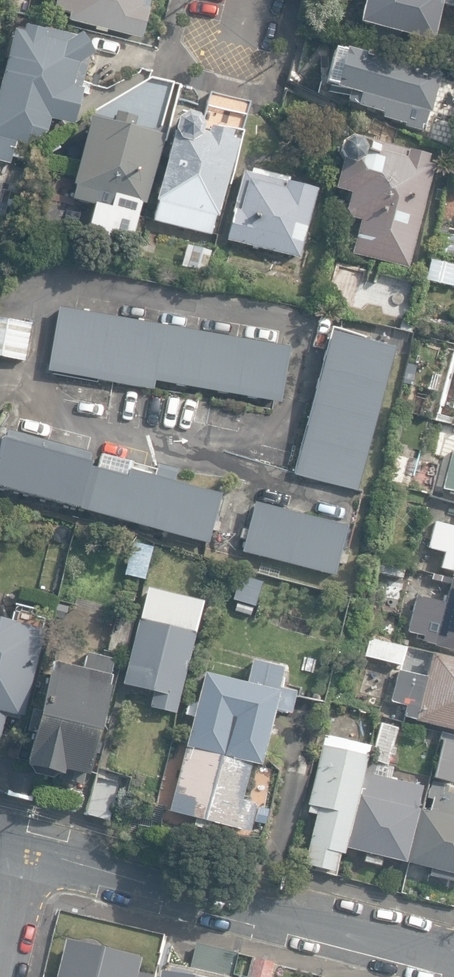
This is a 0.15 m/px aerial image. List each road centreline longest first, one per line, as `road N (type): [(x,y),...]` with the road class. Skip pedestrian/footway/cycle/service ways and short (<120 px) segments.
road 1 (residential): [(24,851),(453,957)]

